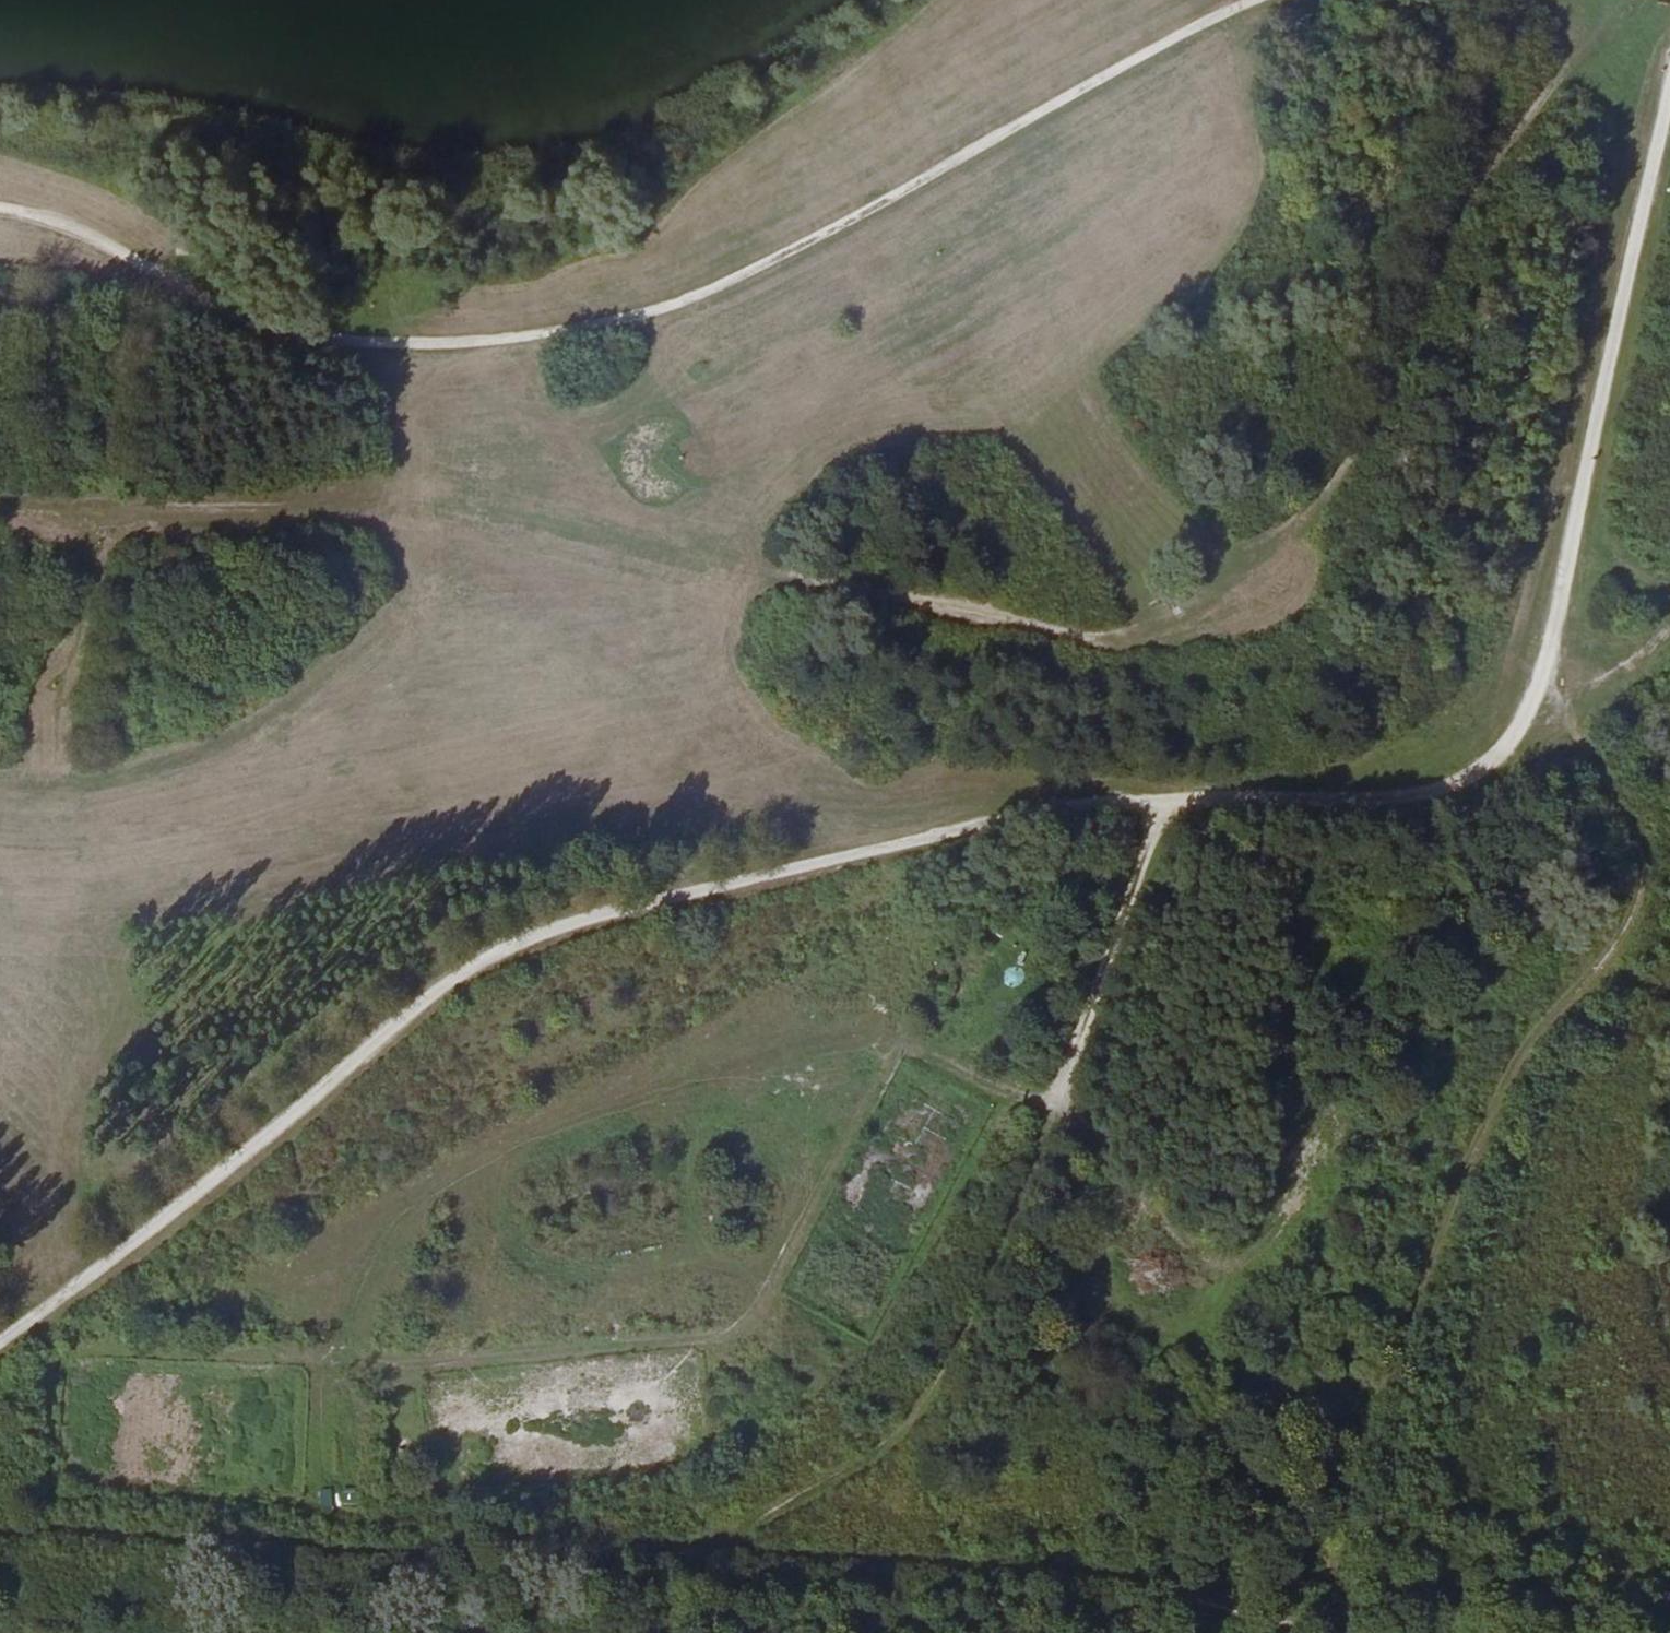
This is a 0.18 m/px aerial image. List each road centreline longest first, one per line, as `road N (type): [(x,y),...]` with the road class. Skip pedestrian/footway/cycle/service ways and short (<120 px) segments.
road 1 (track): [(1159,804),(1054,1101),(899,1043),(814,1041),(505,1146),(395,1224),(346,1343)]
road 2 (track): [(1054,1101),(1120,1172),(1147,1274)]

